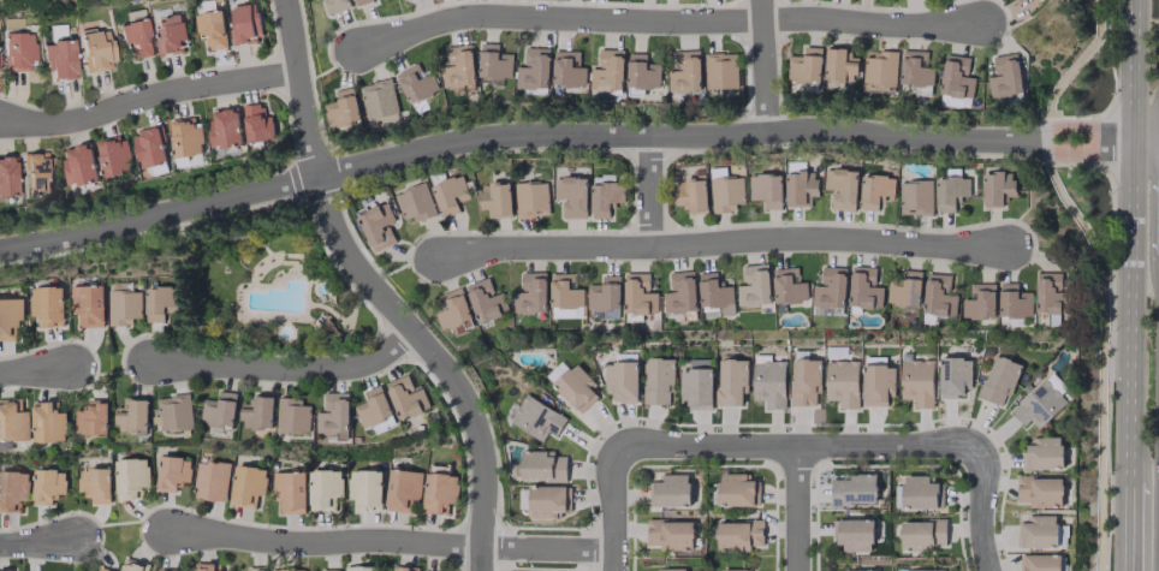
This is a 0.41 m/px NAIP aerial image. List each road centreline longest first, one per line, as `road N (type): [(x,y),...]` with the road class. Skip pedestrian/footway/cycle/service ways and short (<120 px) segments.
road 1 (residential): [(1158,141),(932,142),(826,130),(523,136),(468,142),(0,253)]
road 2 (residential): [(359,49),(480,17),(987,24)]
road 3 (residential): [(289,0),(320,177),(344,244),(372,287),(448,368),(469,406),(485,484),(482,570)]
road 4 (residential): [(445,257),(830,239),(1014,245)]
road 5 (primary): [(1133,0),(1128,475)]
road 6 (residential): [(167,529),(304,545),(613,549)]
road 7 (residential): [(614,446),(981,445)]
road 8 (residential): [(0,119),(83,120),(185,89),(298,70)]
road 9 (residential): [(150,359),(340,368),(391,352),(416,333)]
road 10 (residential): [(764,0),(769,132)]
road 11 (residential): [(981,445),(979,523),(987,570)]
road 12 (residential): [(796,445),(796,570)]
road 13 (residential): [(614,446),(611,570)]

